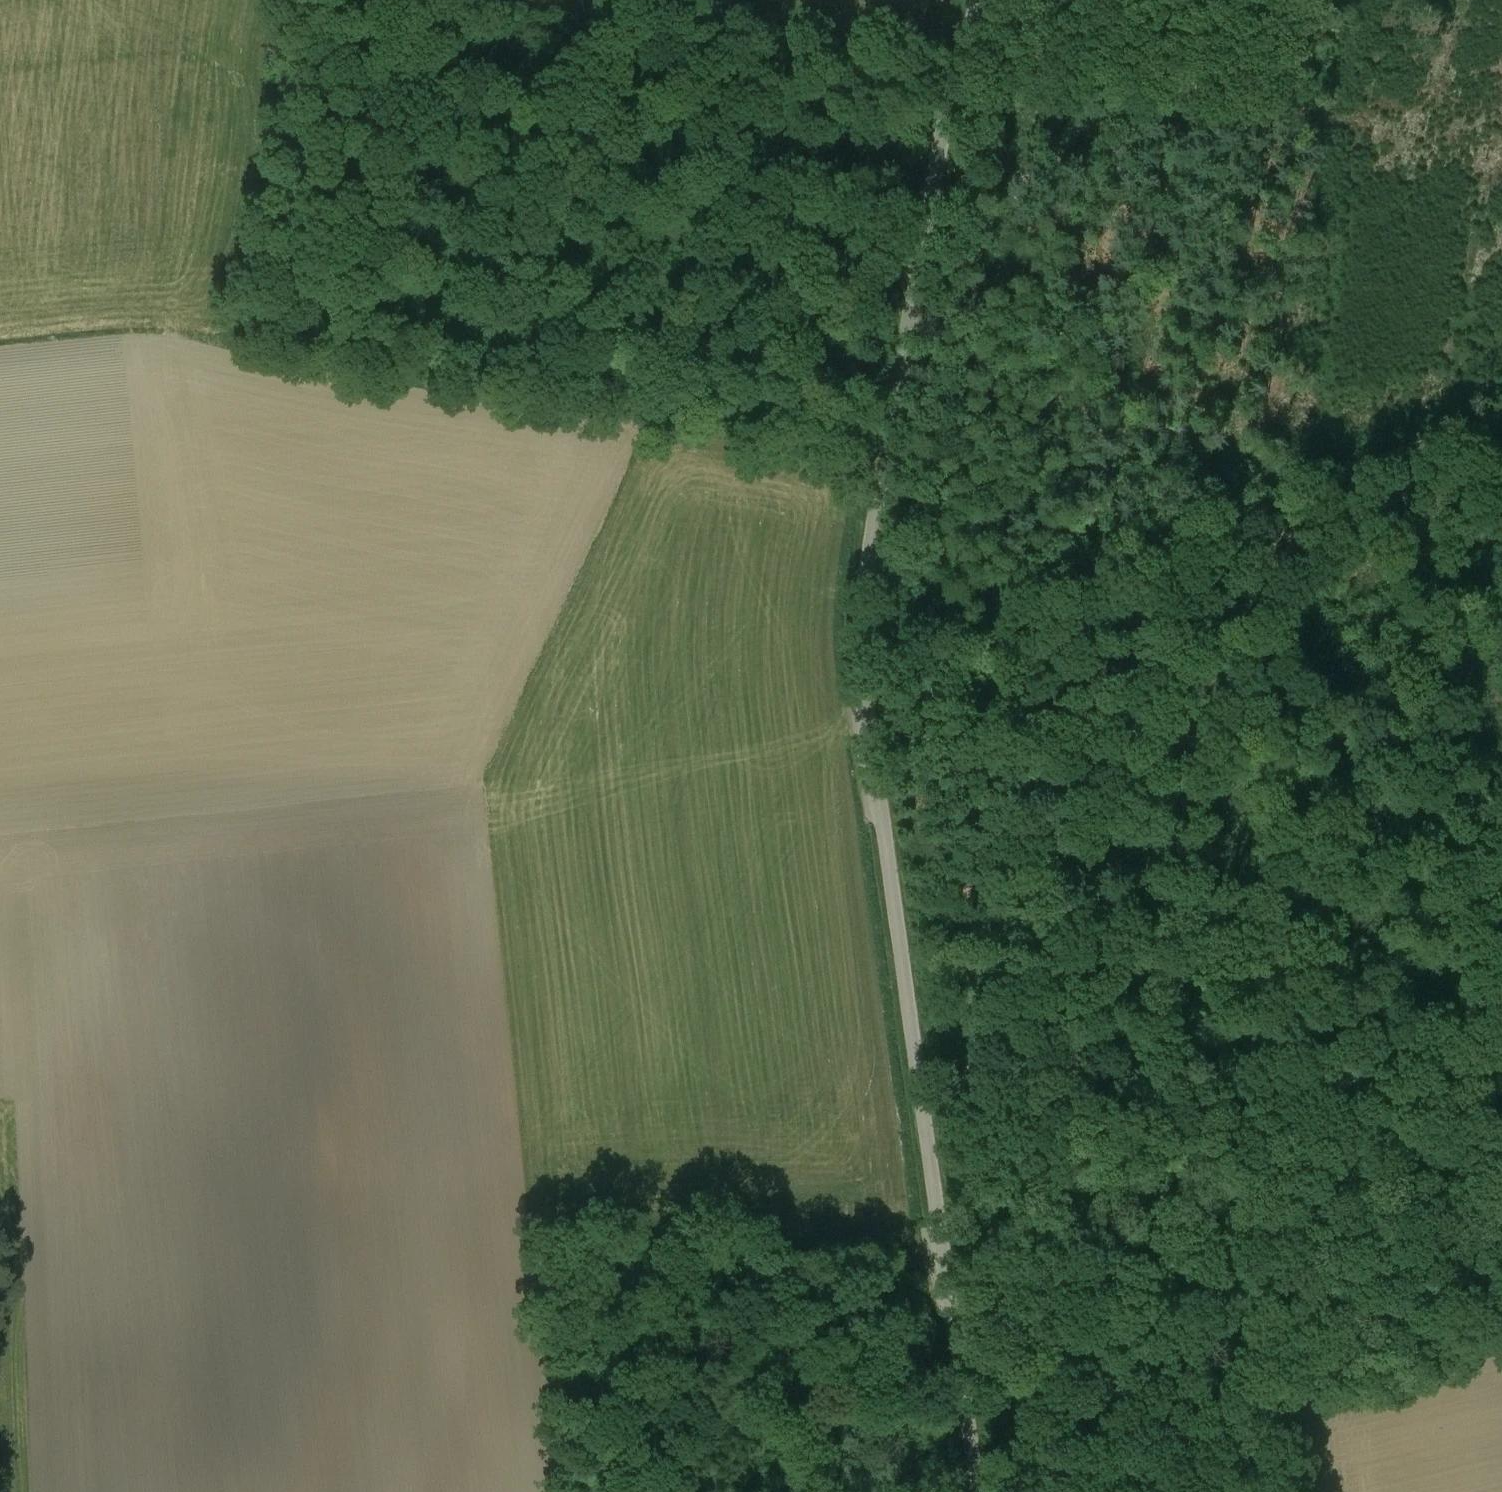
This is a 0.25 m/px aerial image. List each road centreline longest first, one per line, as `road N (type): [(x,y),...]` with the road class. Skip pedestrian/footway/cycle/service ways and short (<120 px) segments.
road 1 (unclassified): [(979,1491),(864,676),(866,612),(938,173),(979,0)]

